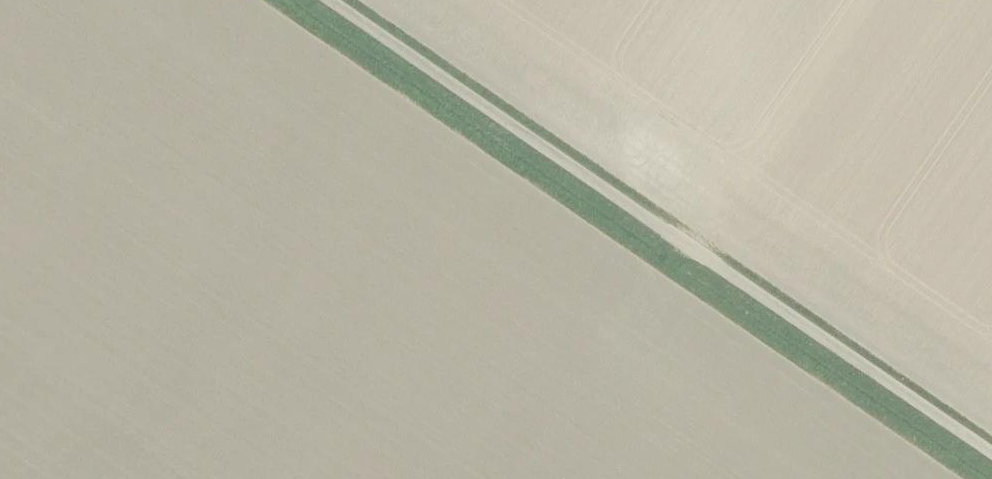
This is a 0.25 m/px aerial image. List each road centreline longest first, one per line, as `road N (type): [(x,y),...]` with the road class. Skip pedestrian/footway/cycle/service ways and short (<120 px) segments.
road 1 (unclassified): [(991,453),(330,0)]

